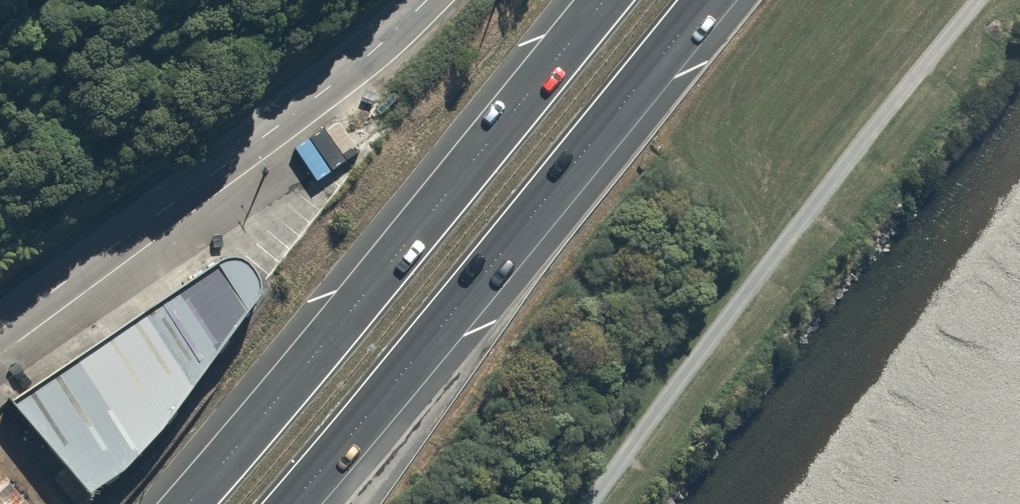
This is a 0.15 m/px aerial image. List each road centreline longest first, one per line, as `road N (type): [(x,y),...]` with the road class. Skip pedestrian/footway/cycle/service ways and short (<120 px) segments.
road 1 (trunk): [(188,503),(606,0)]
road 2 (trunk): [(707,0),(290,503)]
road 3 (residential): [(0,329),(281,124),(427,0)]

